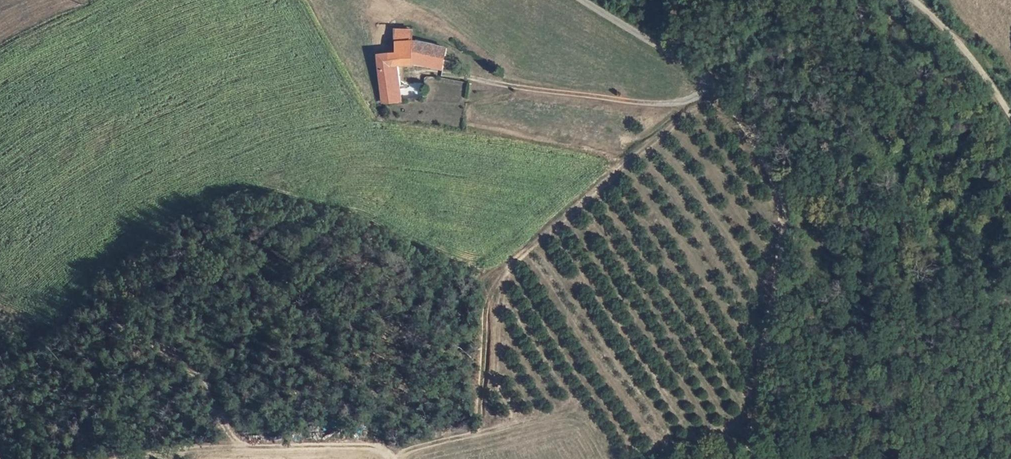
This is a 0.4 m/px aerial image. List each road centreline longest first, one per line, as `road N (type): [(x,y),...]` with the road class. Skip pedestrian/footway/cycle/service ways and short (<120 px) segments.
road 1 (track): [(392,451),(473,434),(488,302),(507,268),(698,97)]
road 2 (track): [(754,458),(783,207),(755,140),(708,83)]
road 3 (track): [(394,458),(392,451),(343,445),(236,444),(125,458)]
road 4 (unclassified): [(1010,111),(907,0)]

